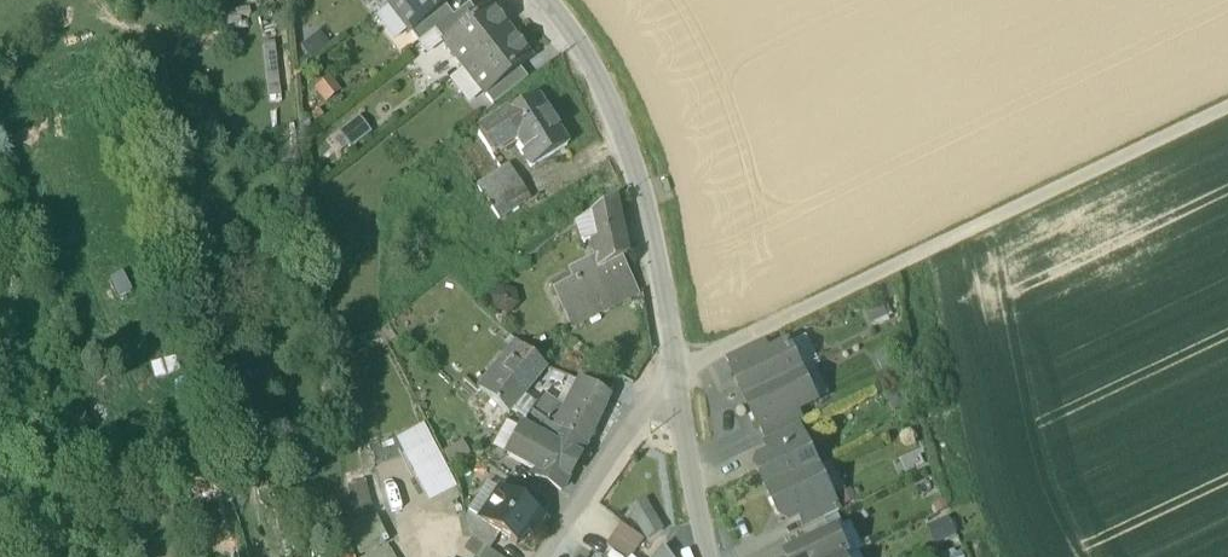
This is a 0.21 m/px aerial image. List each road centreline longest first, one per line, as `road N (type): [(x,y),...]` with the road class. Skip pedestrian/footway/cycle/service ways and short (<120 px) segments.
road 1 (track): [(686,371),(1227,115)]
road 2 (unclassified): [(564,0),(607,54),(668,230),(689,396)]
road 3 (residential): [(689,396),(656,408),(551,556)]
road 4 (unclassified): [(689,396),(715,556)]

